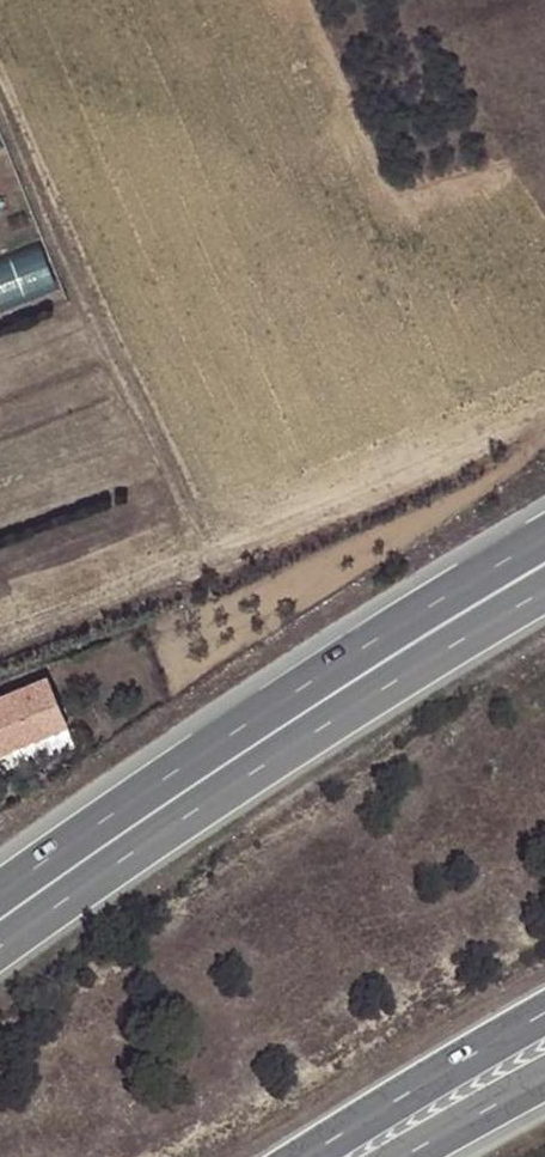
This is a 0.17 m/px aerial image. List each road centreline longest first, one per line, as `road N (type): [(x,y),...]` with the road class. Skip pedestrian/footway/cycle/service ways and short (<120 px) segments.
road 1 (motorway): [(544,540),(290,697),(0,897)]
road 2 (motorway): [(544,597),(375,697),(0,949)]
road 3 (motorway): [(309,1156),(544,1014)]
road 4 (motorway): [(407,1156),(544,1081)]

